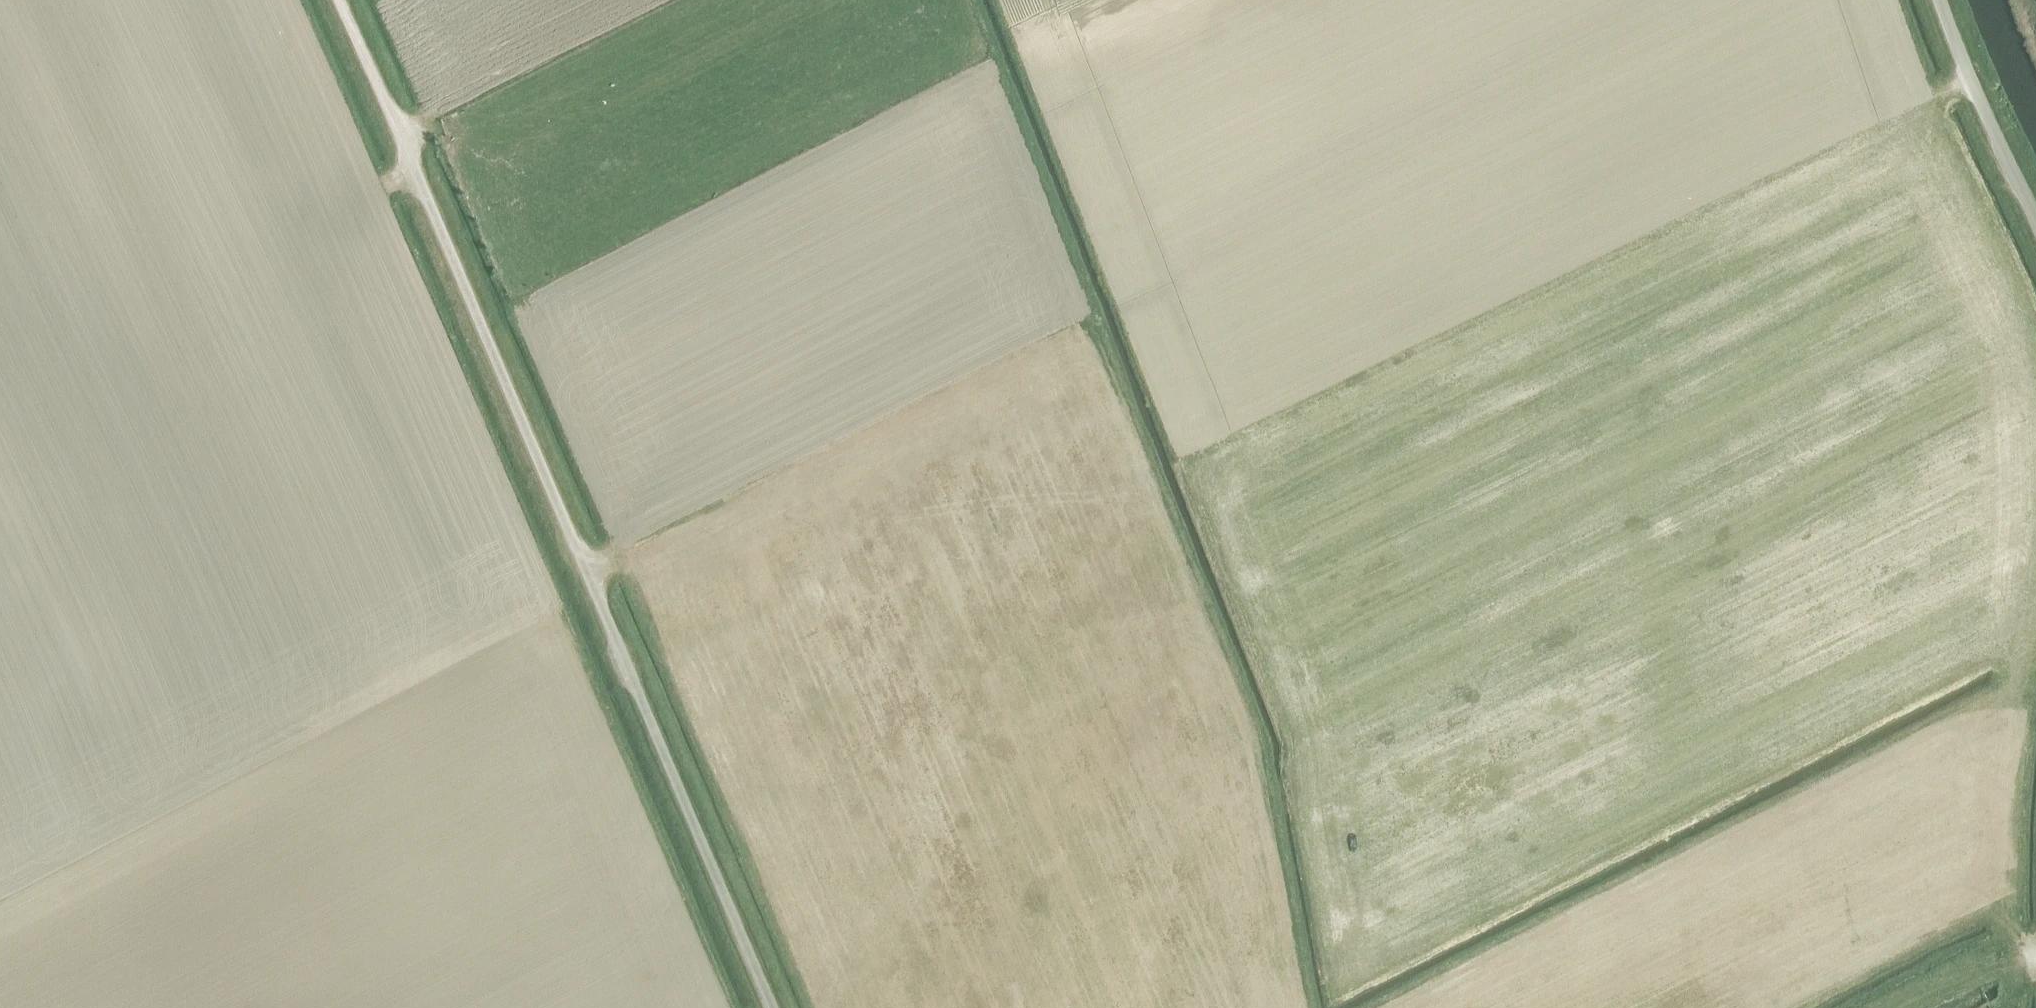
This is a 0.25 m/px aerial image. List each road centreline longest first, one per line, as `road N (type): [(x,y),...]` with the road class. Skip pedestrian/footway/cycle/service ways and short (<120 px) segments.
road 1 (unclassified): [(2035,221),(1939,0)]

